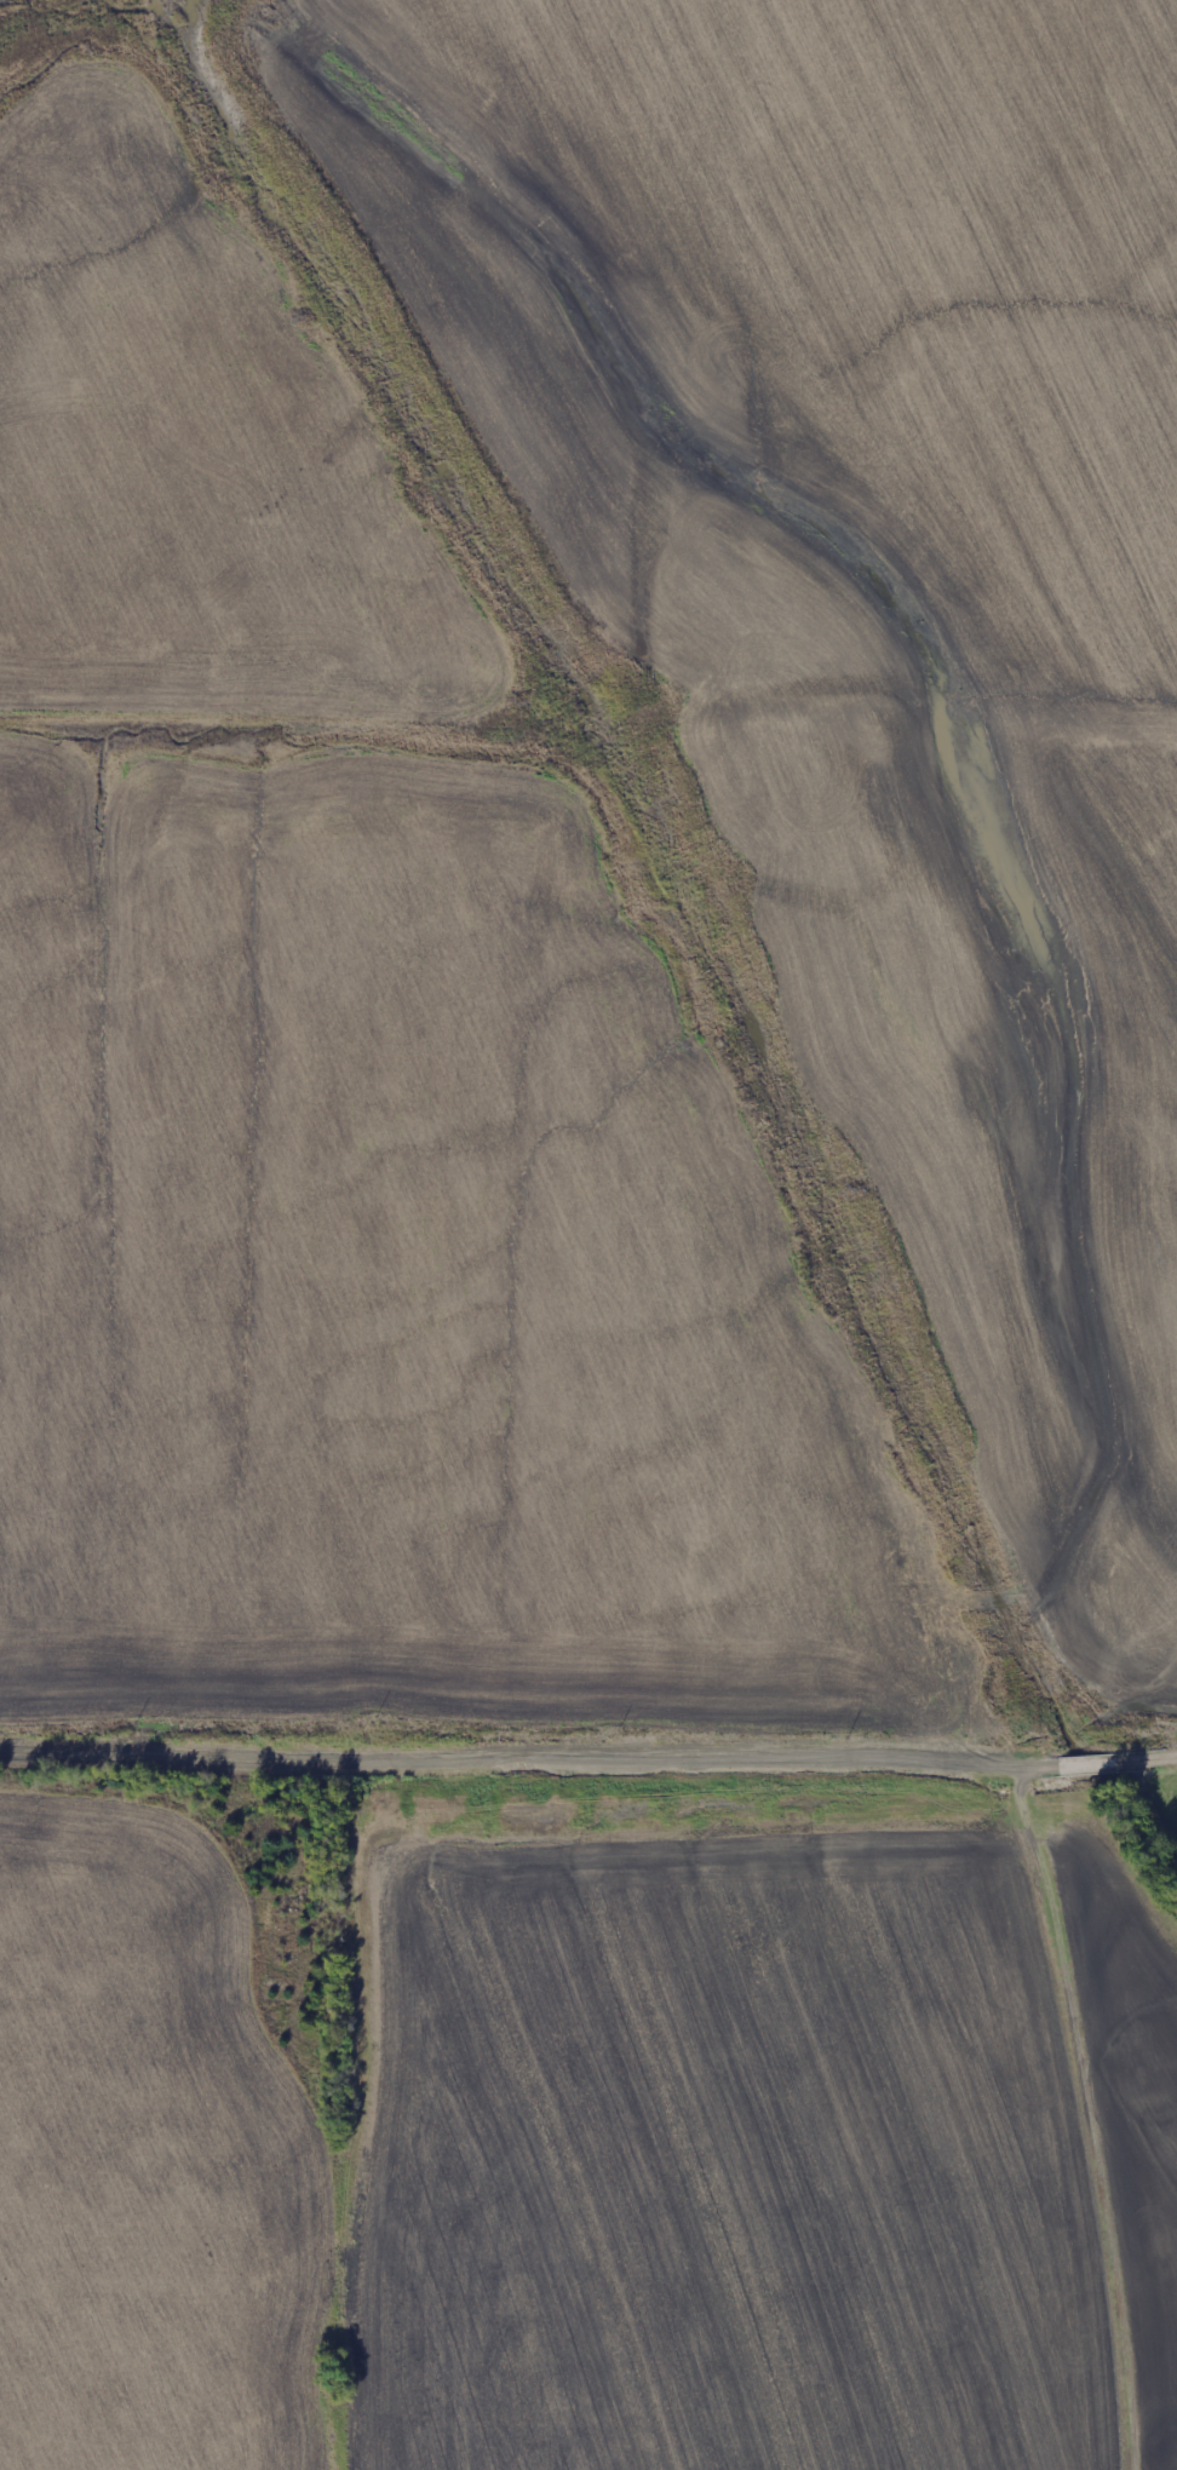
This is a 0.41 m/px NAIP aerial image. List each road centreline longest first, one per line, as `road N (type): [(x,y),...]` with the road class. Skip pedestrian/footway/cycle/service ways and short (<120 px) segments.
road 1 (residential): [(1176,1754),(534,1762),(0,1743)]

